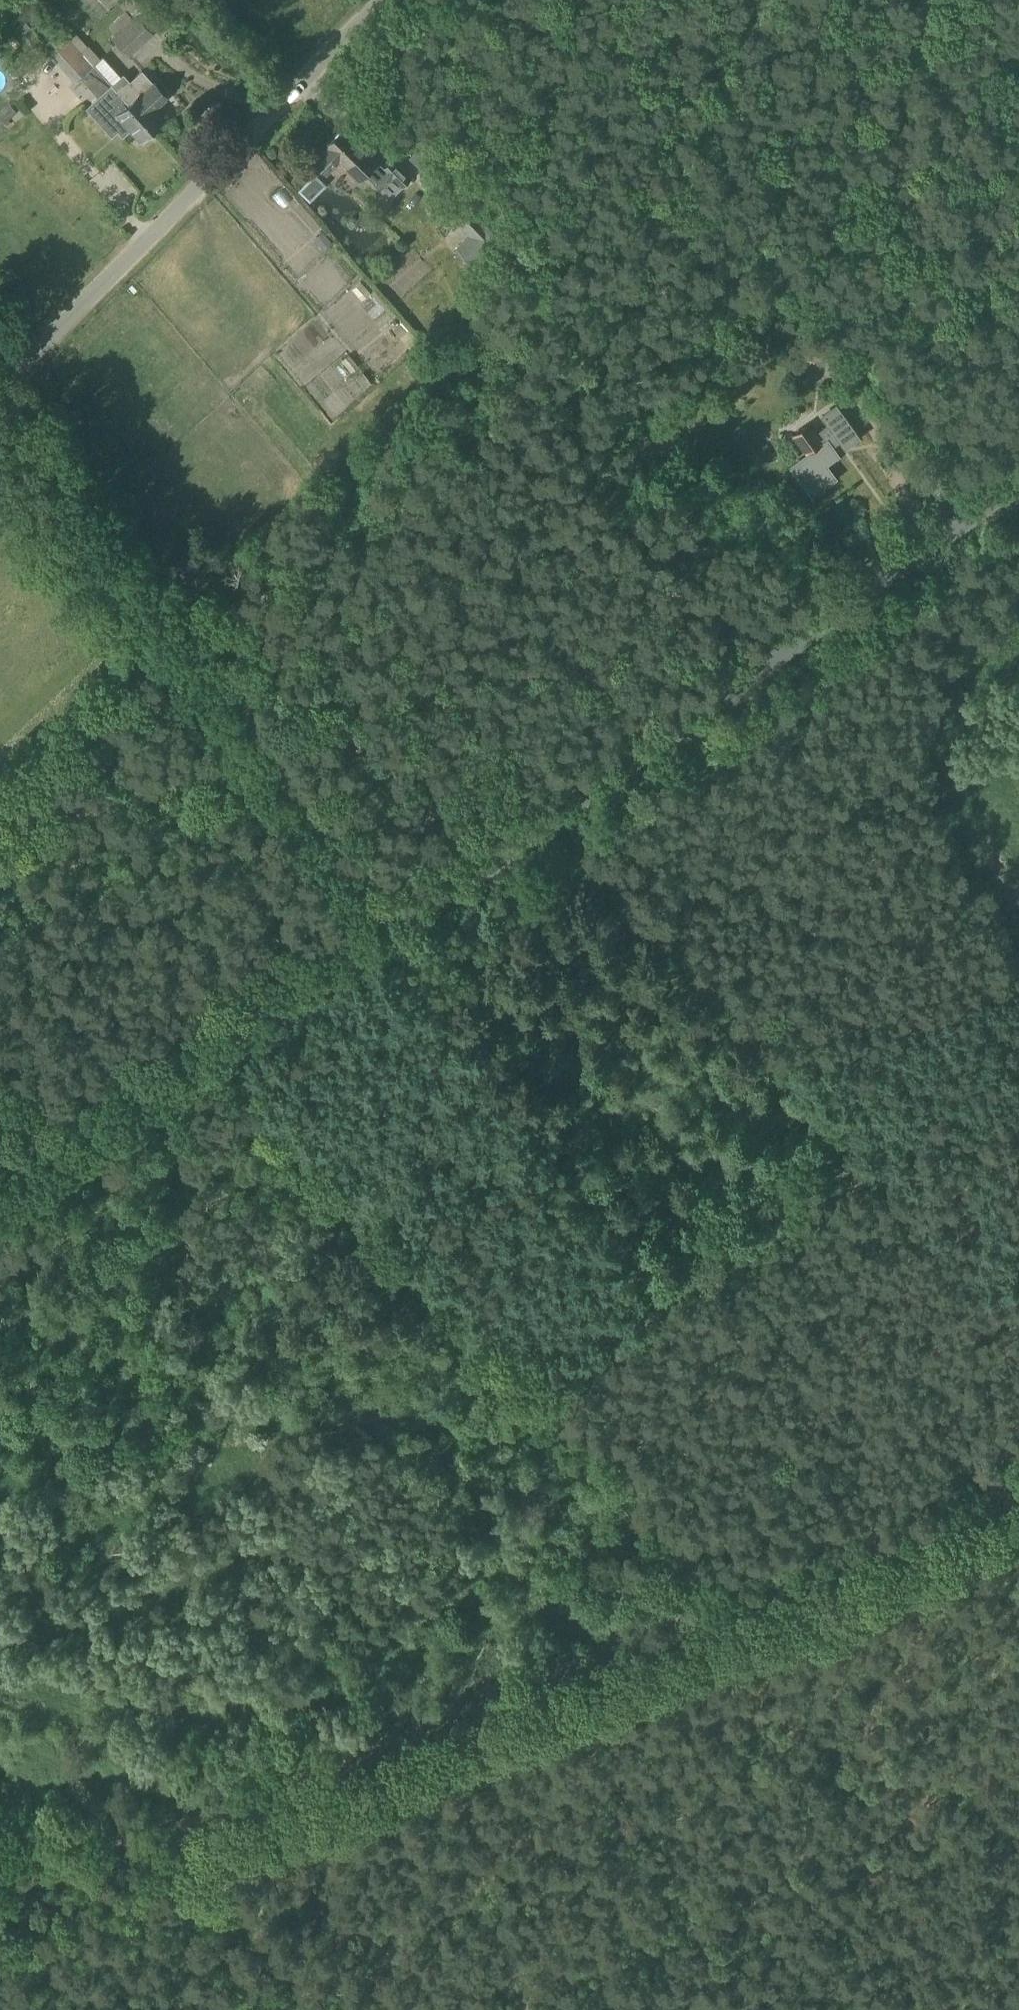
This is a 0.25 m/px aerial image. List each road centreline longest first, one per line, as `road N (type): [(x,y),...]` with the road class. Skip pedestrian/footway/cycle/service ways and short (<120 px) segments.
road 1 (unclassified): [(0,1210),(1018,478)]
road 2 (track): [(161,1832),(1018,1486)]
road 3 (unclassified): [(0,389),(383,0)]
road 4 (track): [(161,1832),(318,2009)]
road 5 (track): [(0,1897),(161,1832)]

